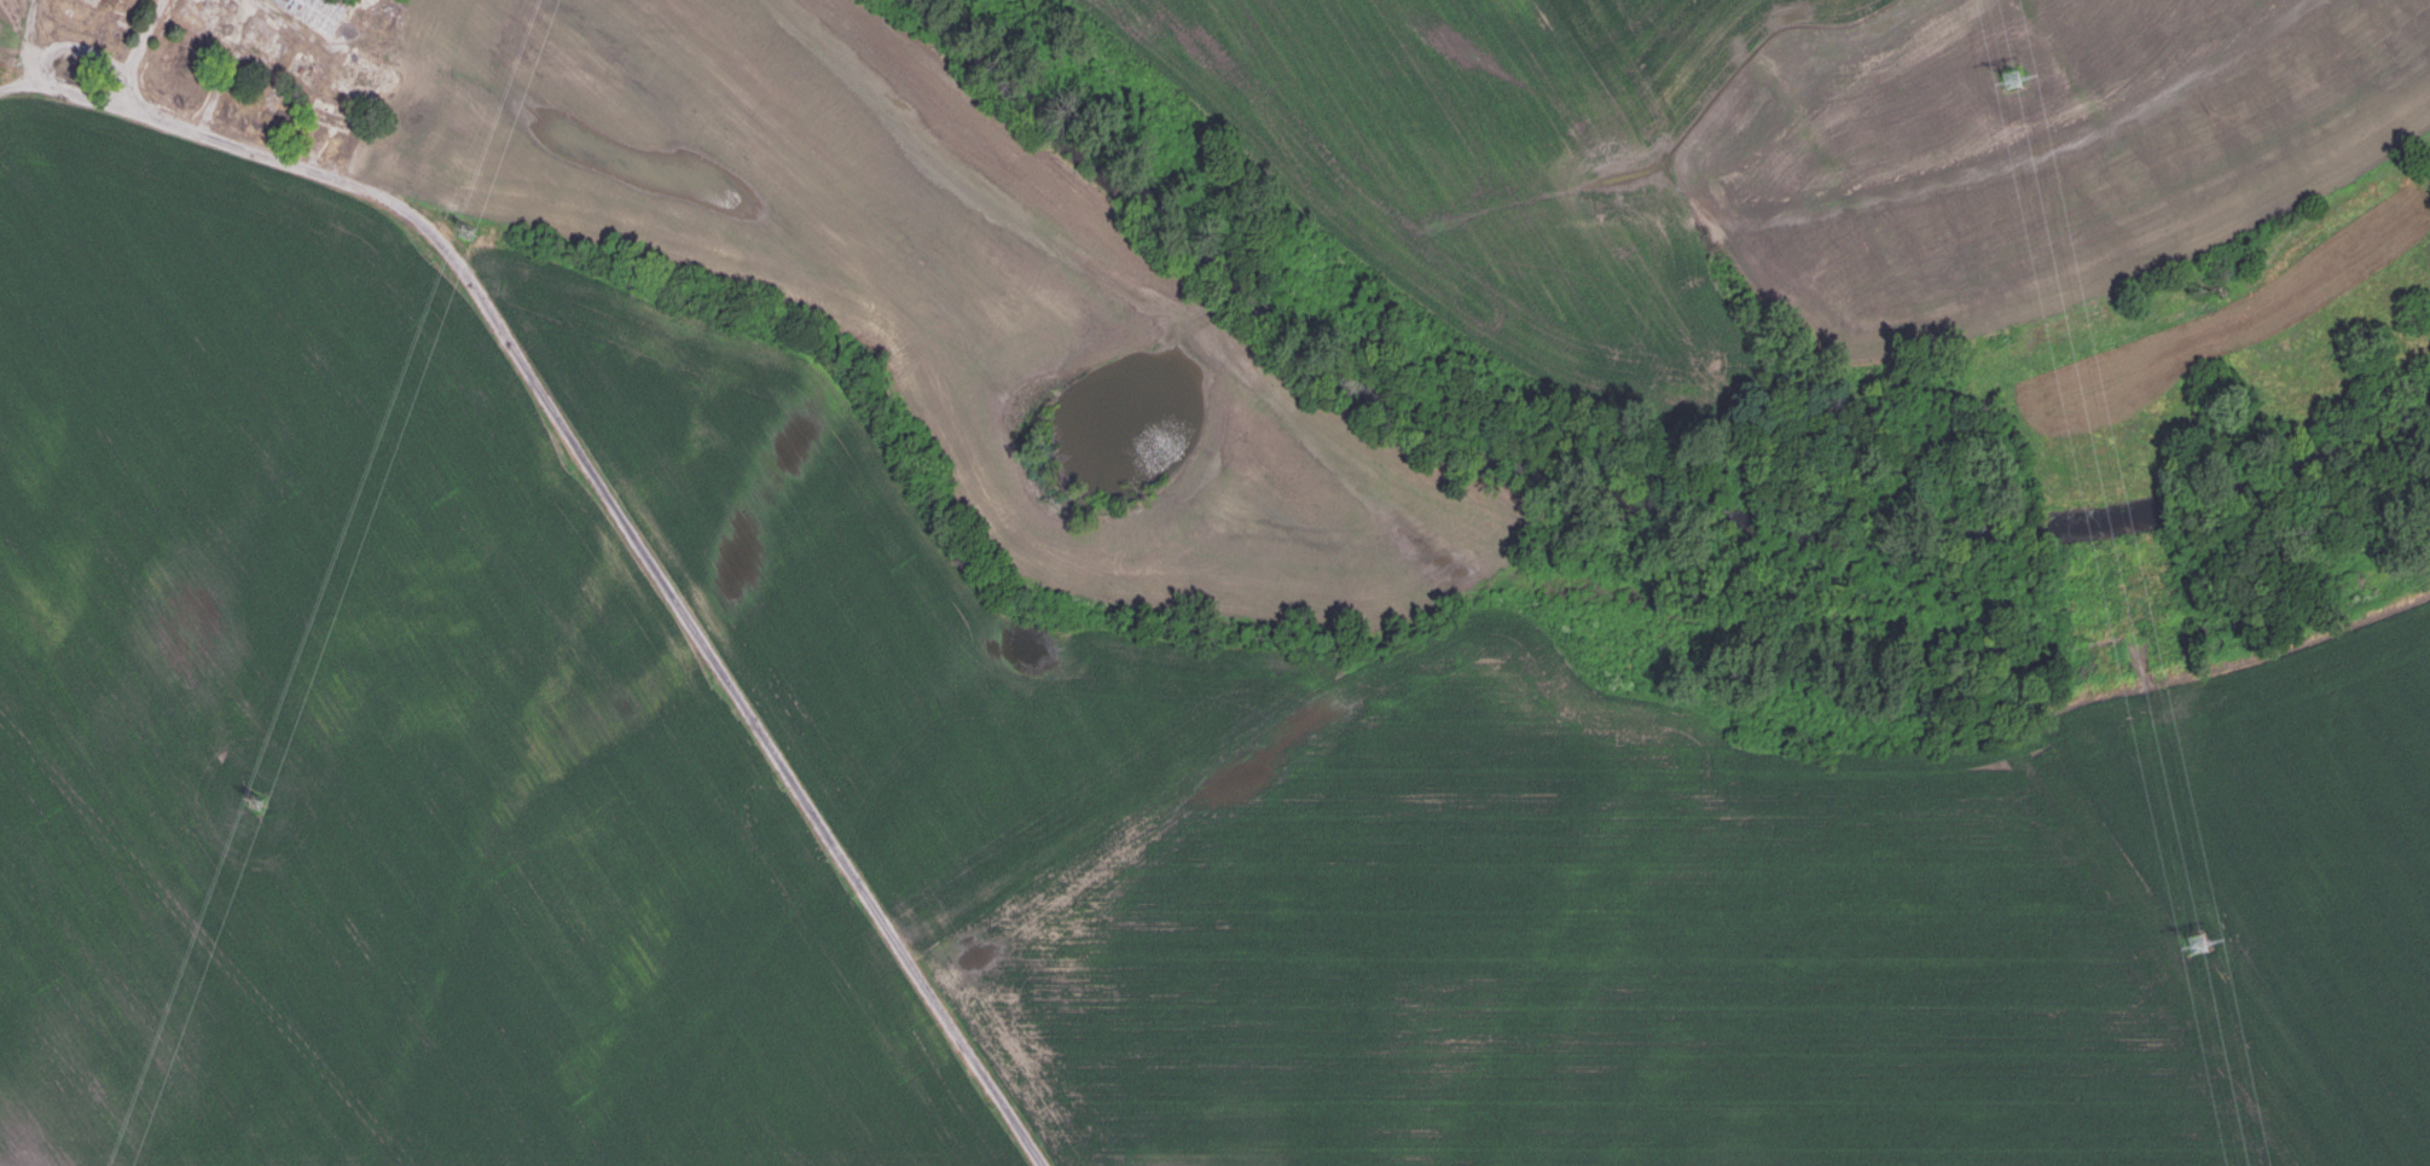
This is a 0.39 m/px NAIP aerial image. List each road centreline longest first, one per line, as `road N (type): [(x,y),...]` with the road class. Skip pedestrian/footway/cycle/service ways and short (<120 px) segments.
road 1 (residential): [(1050,1165),(458,265),(407,216),(346,185),(53,89),(0,91)]
road 2 (residential): [(118,110),(173,0)]

